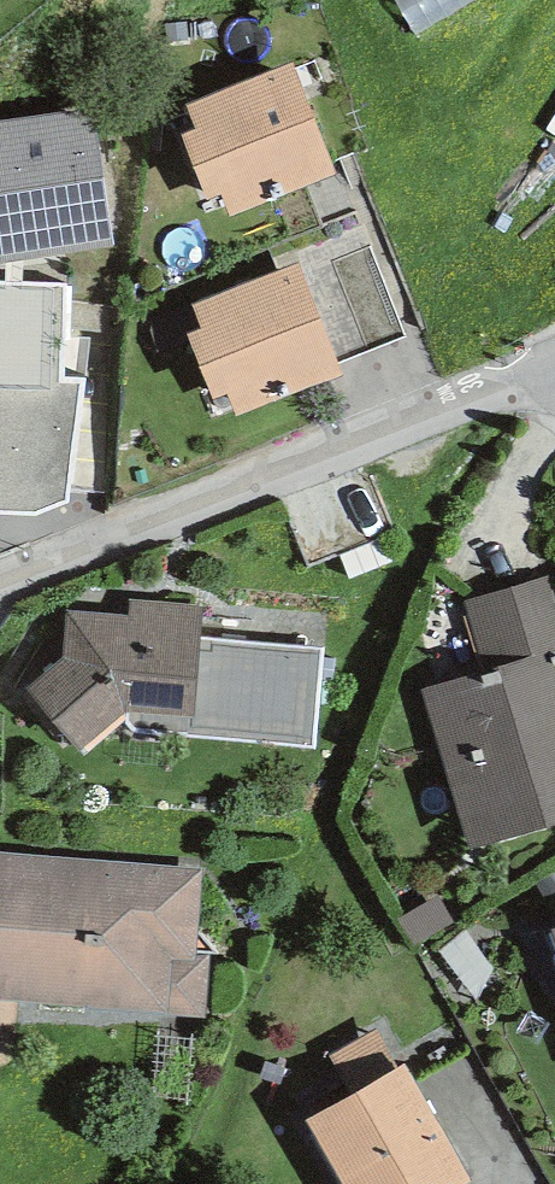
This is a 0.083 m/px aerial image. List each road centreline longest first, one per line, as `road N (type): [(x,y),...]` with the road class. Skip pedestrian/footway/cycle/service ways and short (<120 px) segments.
road 1 (residential): [(0,590),(554,407)]

